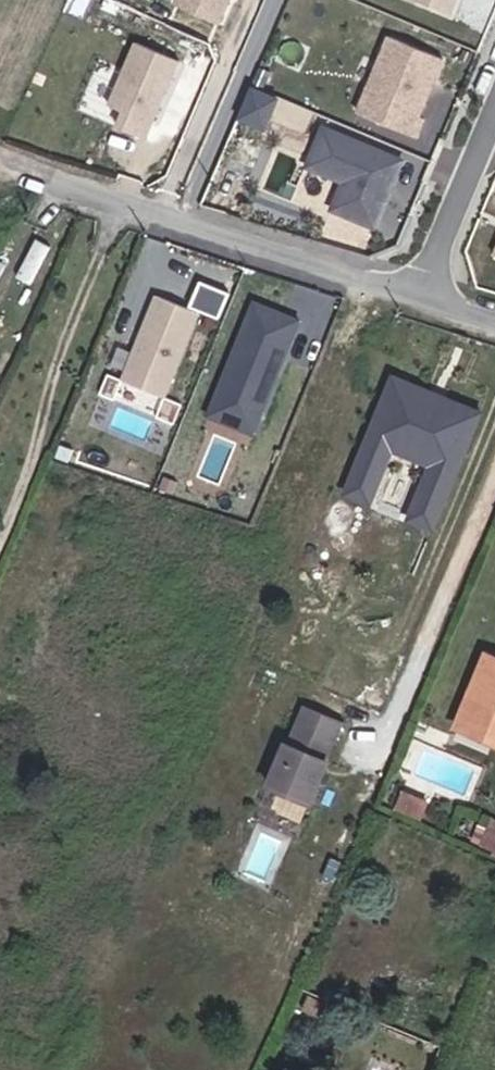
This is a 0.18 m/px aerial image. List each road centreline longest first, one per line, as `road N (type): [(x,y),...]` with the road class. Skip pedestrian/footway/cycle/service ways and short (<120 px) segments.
road 1 (residential): [(421,300),(59,189)]
road 2 (residential): [(421,300),(494,119)]

